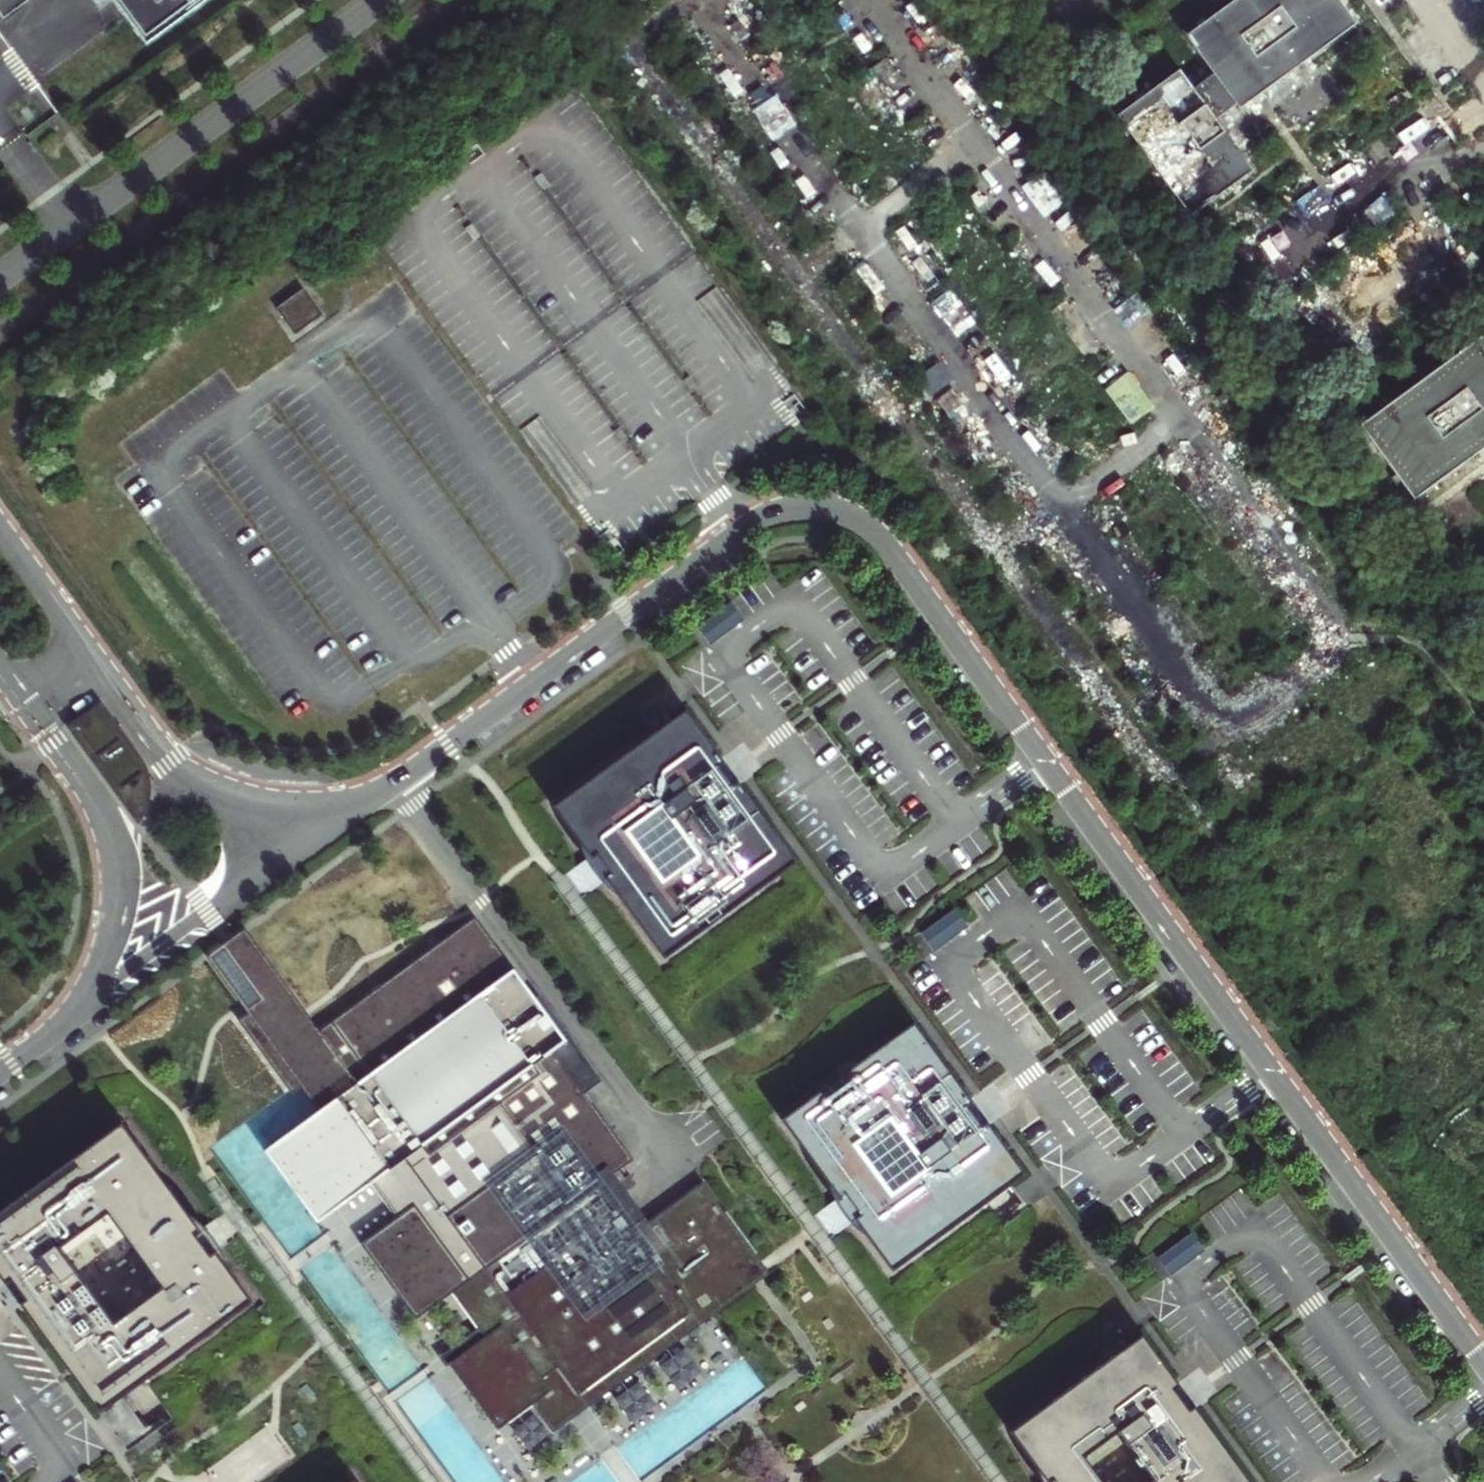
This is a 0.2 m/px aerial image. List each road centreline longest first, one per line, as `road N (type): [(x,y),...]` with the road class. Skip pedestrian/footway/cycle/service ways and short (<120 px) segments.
road 1 (unclassified): [(1483,1360),(899,557),(853,517),(798,505),(762,514),(397,778)]
road 2 (unclassified): [(397,778),(346,801),(296,804),(240,796),(193,775),(143,727),(0,523)]
road 3 (residential): [(382,0),(0,279)]
road 4 (unclassified): [(397,778),(81,1001)]
road 5 (unclassified): [(0,676),(73,771),(114,849),(113,925),(81,1001)]

